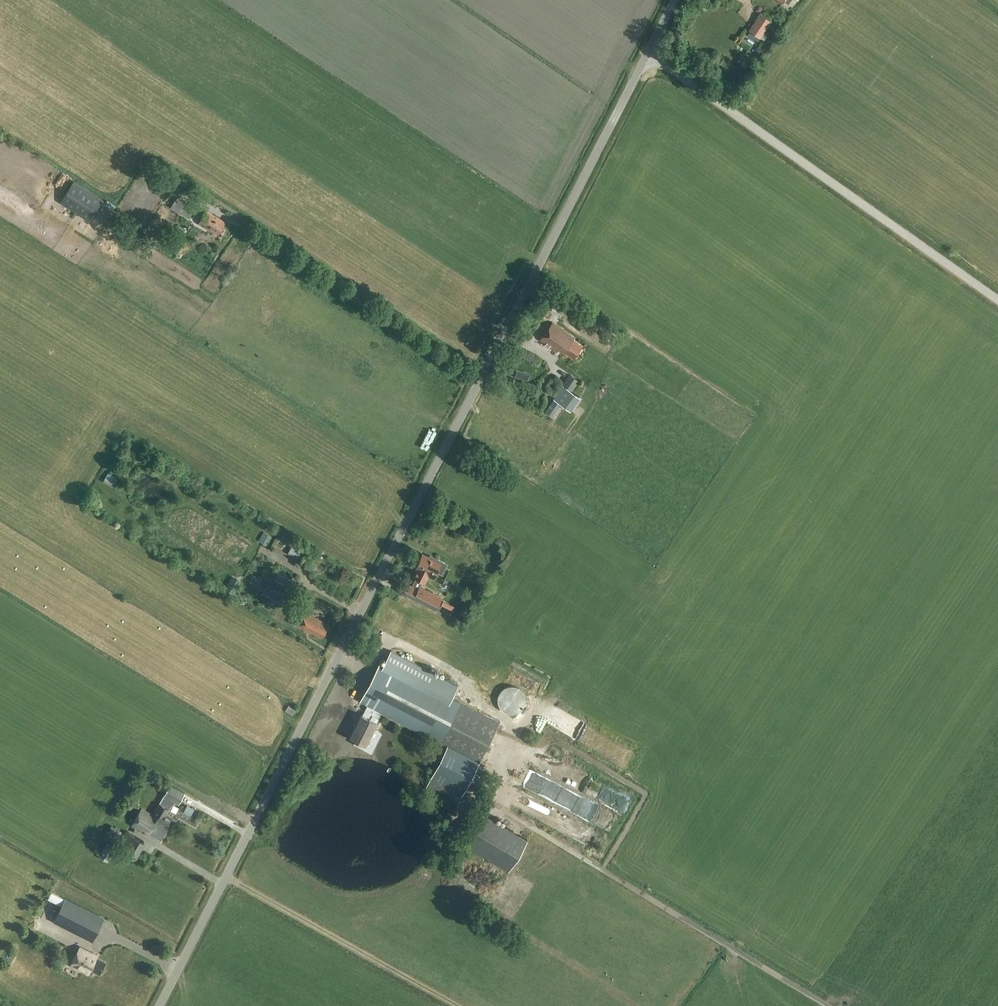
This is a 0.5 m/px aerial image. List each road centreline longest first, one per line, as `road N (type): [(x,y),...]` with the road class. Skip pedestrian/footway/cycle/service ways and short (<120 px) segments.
road 1 (unclassified): [(159,1005),(618,111)]
road 2 (unclassified): [(997,301),(646,56)]
road 3 (track): [(478,384),(236,229)]
road 4 (track): [(226,877),(459,1005)]

